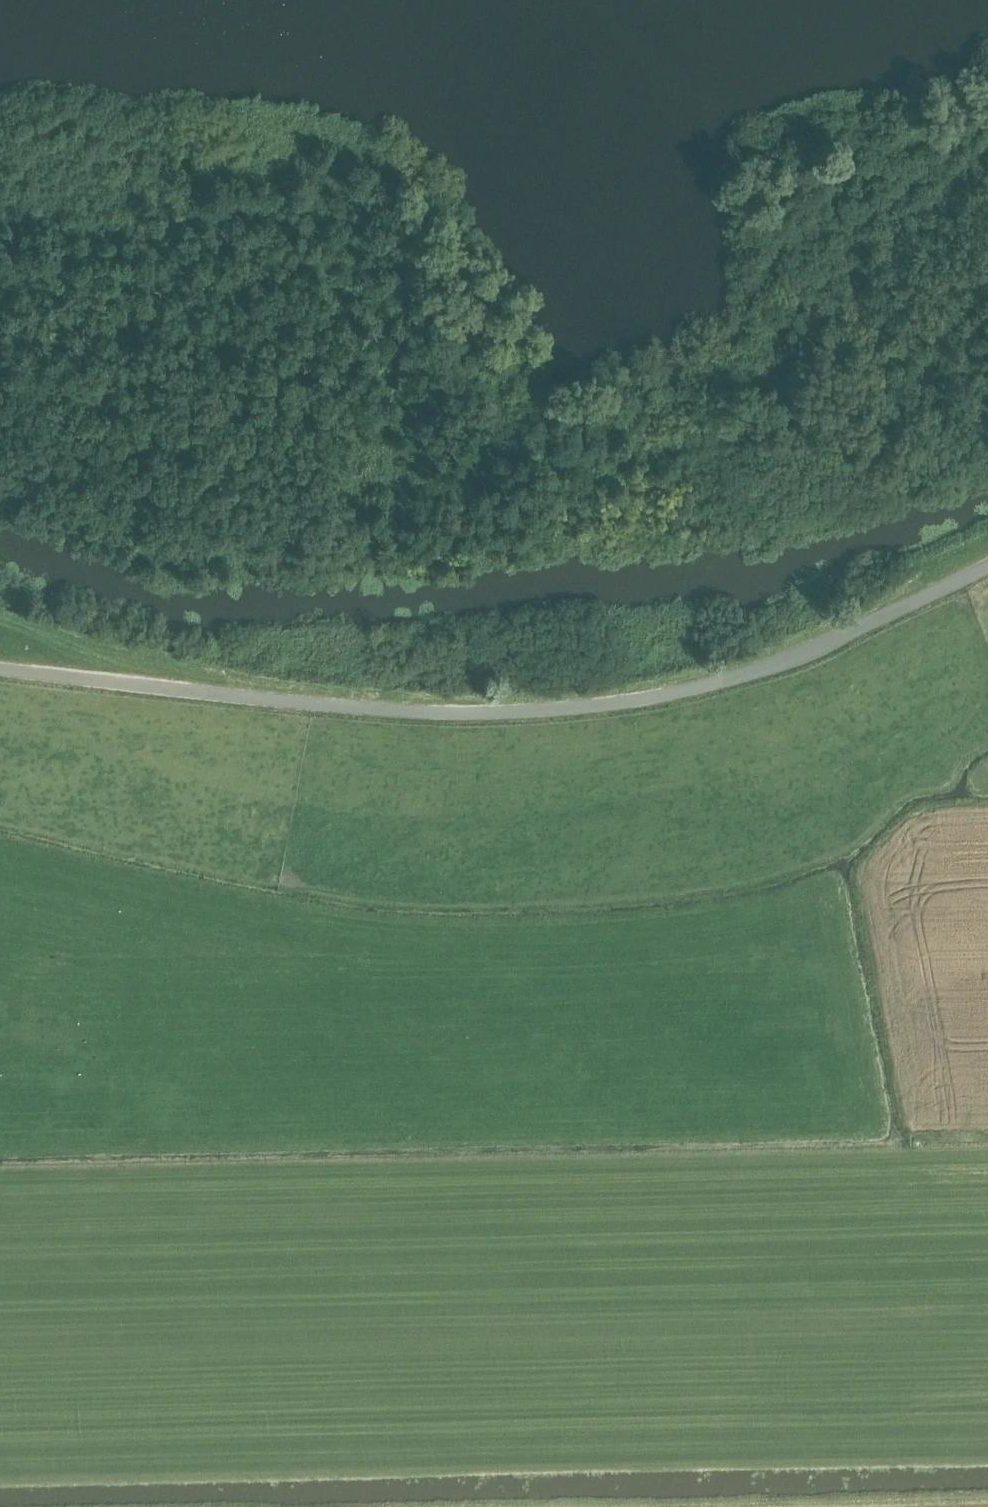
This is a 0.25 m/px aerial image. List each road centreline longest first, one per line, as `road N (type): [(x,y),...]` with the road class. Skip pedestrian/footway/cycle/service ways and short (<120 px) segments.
road 1 (tertiary): [(0,671),(331,703),(511,711),(670,694),(813,649),(987,564)]

